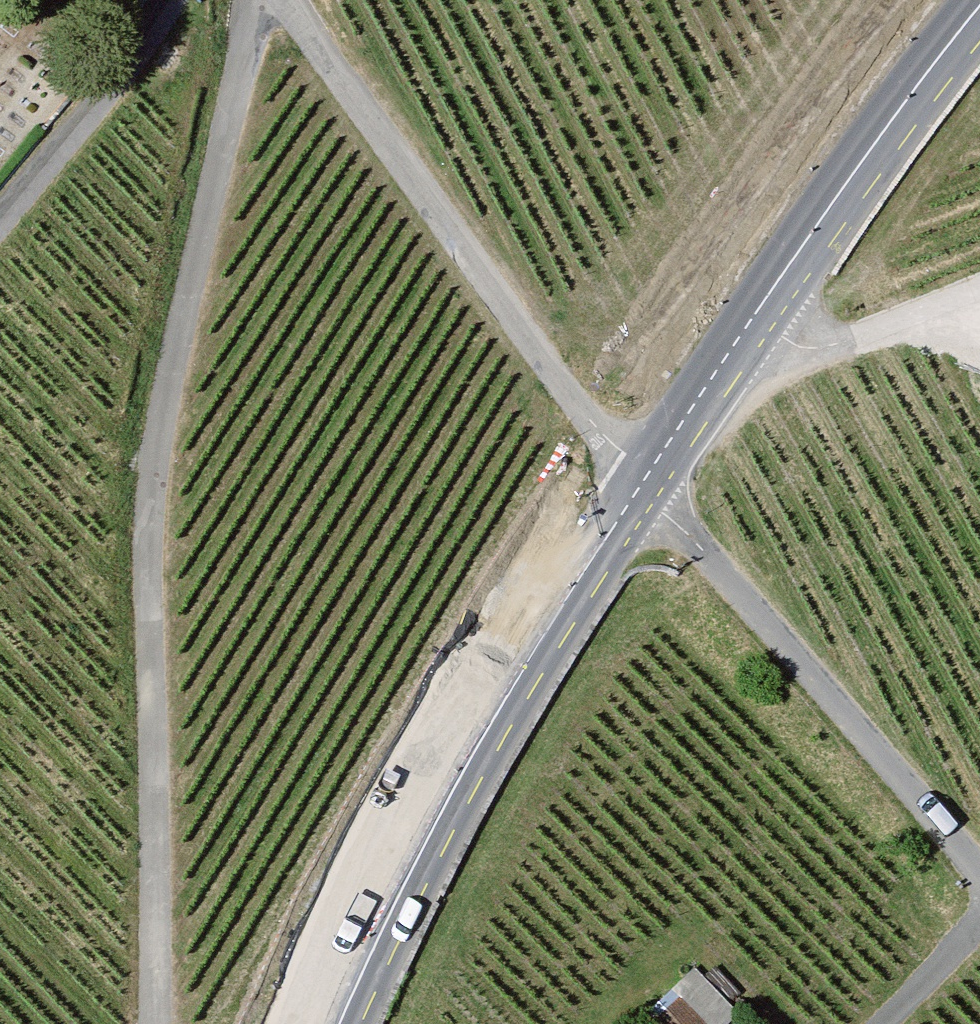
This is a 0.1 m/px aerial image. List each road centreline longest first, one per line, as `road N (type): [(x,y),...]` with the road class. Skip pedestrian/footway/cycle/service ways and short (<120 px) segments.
road 1 (secondary): [(979,13),(861,169),(527,659),(412,866),(339,1023)]
road 2 (track): [(285,0),(601,432),(979,870)]
road 3 (track): [(251,0),(150,503),(158,1023)]
road 4 (track): [(0,222),(177,0)]
road 5 (track): [(747,333),(820,351),(979,289)]

